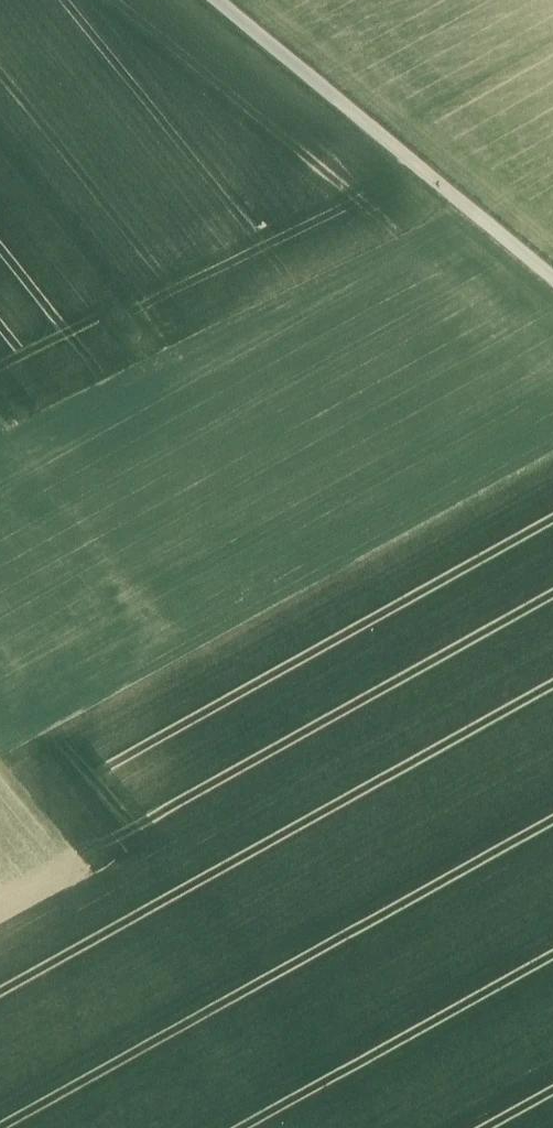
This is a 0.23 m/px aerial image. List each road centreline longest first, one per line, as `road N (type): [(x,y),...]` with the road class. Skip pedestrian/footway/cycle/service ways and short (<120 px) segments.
road 1 (track): [(219,0),(552,278)]

